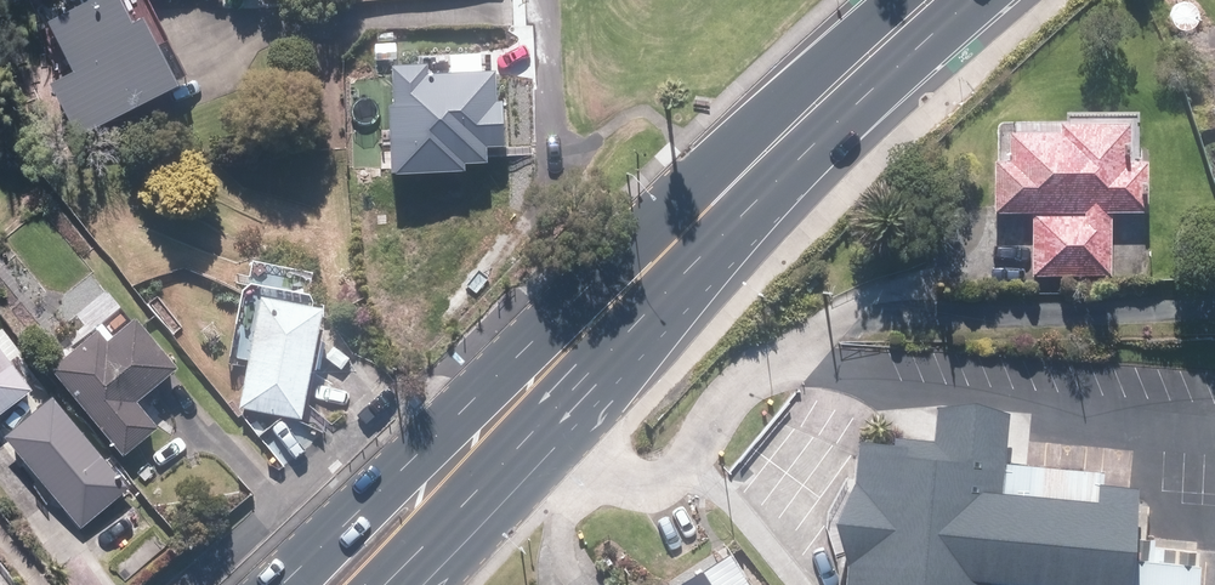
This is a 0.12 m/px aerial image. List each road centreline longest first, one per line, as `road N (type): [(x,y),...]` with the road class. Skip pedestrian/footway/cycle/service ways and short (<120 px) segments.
road 1 (primary): [(265,584),(640,240),(840,78)]
road 2 (primary): [(781,148),(390,584)]
road 3 (primary): [(781,148),(725,259),(570,450),(444,584)]
road 4 (primary): [(840,78),(932,0)]

